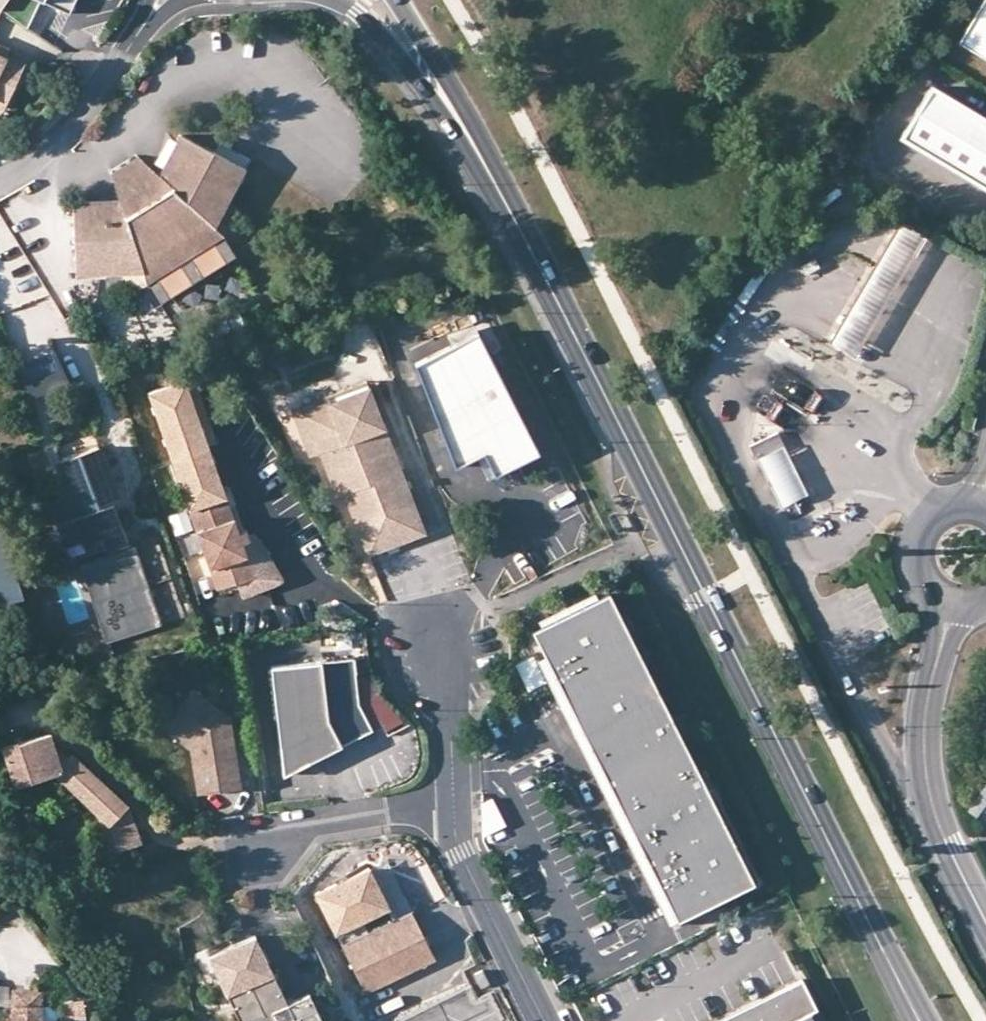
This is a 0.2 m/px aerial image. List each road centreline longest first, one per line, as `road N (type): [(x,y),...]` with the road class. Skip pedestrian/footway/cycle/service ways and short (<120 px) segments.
road 1 (secondary): [(909,1002),(494,182)]
road 2 (tertiary): [(985,923),(940,831),(926,771),(925,715),(954,605)]
road 3 (secondary): [(335,0),(379,34),(494,182)]
road 4 (residential): [(543,1020),(458,856),(448,811)]
road 5 (residential): [(237,841),(448,811)]
road 6 (secondary): [(494,182),(460,102),(396,0)]
road 7 (residential): [(448,811),(445,633)]
road 8 (residential): [(0,181),(60,141),(120,62)]
road 9 (tertiary): [(981,504),(942,508),(916,542),(925,586),(954,605)]

